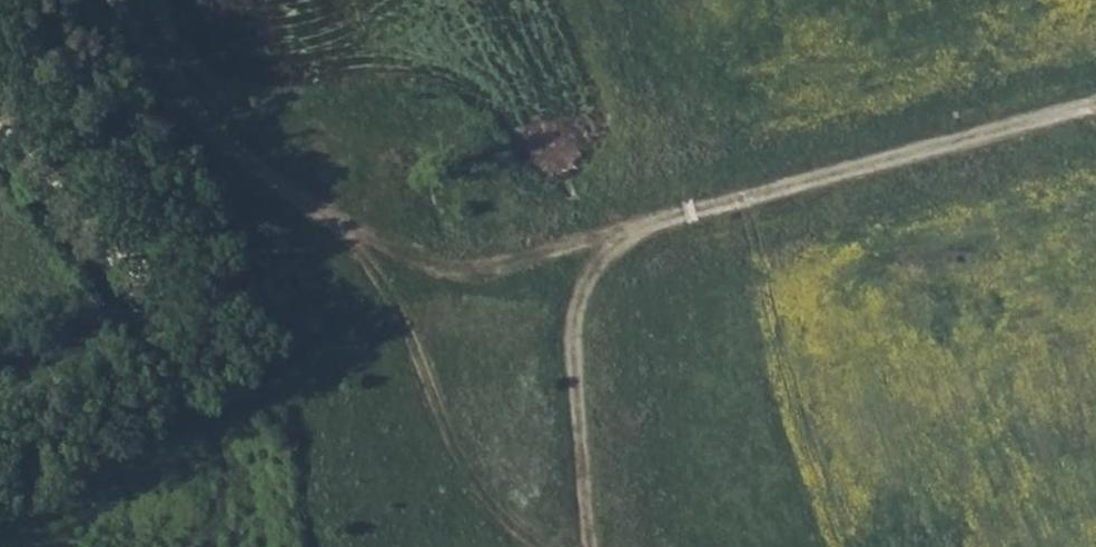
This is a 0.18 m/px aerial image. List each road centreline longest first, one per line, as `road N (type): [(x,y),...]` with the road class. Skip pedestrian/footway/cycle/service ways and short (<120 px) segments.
road 1 (track): [(1095,112),(478,269),(407,257),(339,226),(261,171),(168,84),(116,0)]
road 2 (track): [(535,546),(459,474),(419,366),(339,226)]
road 3 (track): [(593,546),(569,341),(592,263),(640,222)]

